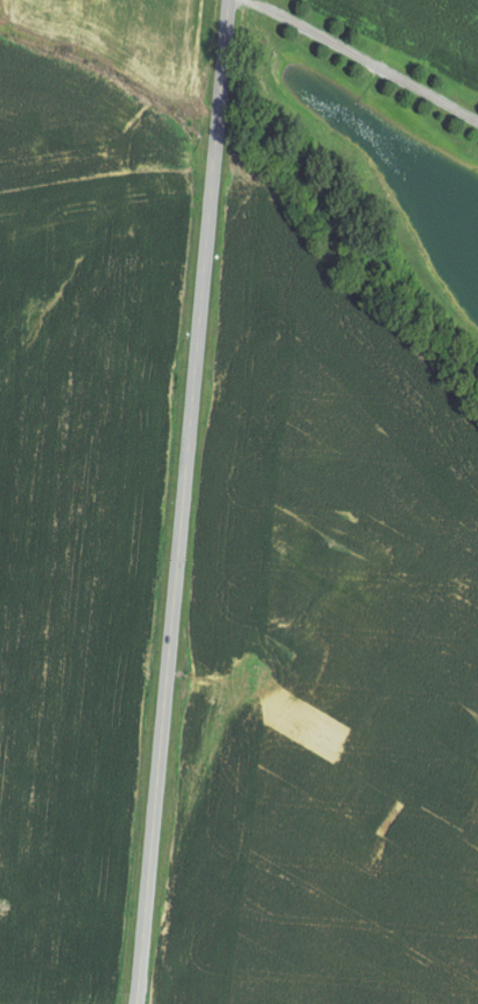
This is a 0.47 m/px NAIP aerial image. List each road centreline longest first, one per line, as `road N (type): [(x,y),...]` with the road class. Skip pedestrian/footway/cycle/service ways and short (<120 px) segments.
road 1 (secondary): [(137,1003),(229,0)]

